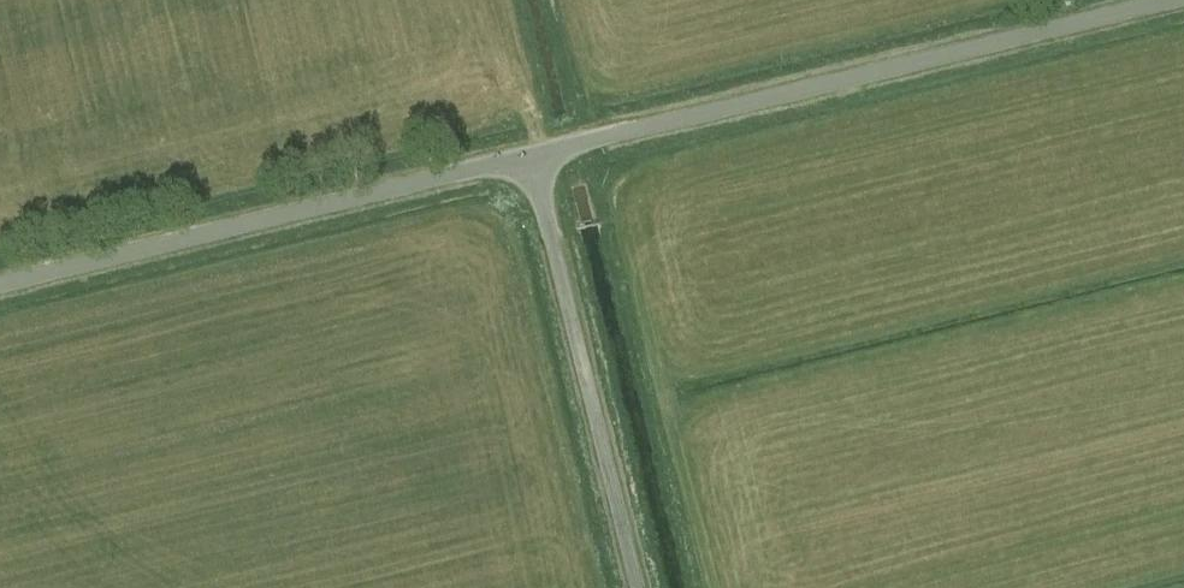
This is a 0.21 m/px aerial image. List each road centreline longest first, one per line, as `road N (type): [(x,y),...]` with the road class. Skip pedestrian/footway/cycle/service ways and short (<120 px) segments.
road 1 (unclassified): [(530,156),(1169,0)]
road 2 (unclassified): [(0,286),(530,156)]
road 3 (unclassified): [(637,587),(530,156)]

